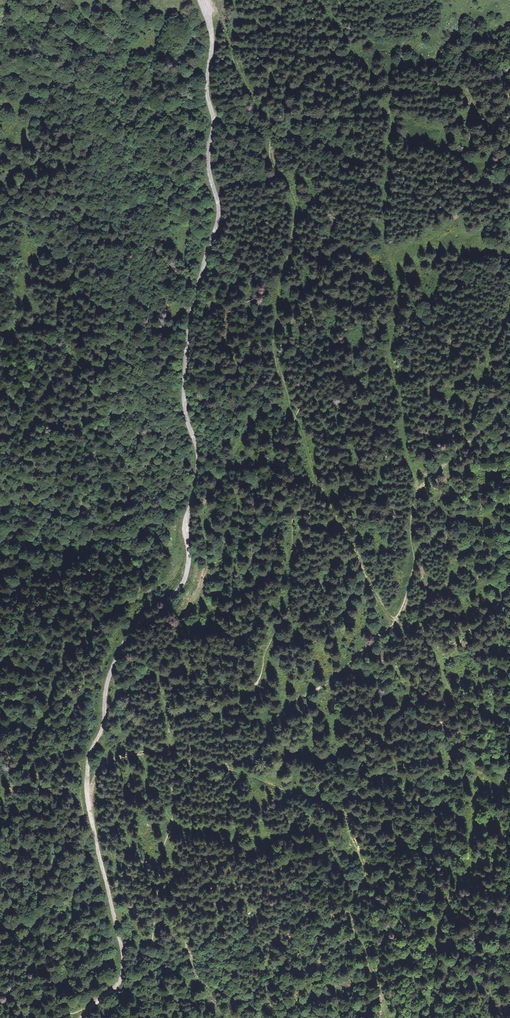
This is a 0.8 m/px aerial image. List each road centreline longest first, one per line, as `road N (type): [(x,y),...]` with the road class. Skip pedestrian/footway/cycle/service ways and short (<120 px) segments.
road 1 (unclassified): [(202,0),(212,45),(208,161),(219,211),(190,322),(184,380),(198,470),(187,570),(126,634),(90,754),(91,823),(122,957),(116,987),(82,1017)]
road 2 (track): [(204,8),(225,28),(270,120),(275,156),(300,208),(275,349),(294,418),(323,493),(393,624)]
road 3 (track): [(245,763),(244,771),(351,812),(349,830),(368,873),(350,914),(388,1017)]

